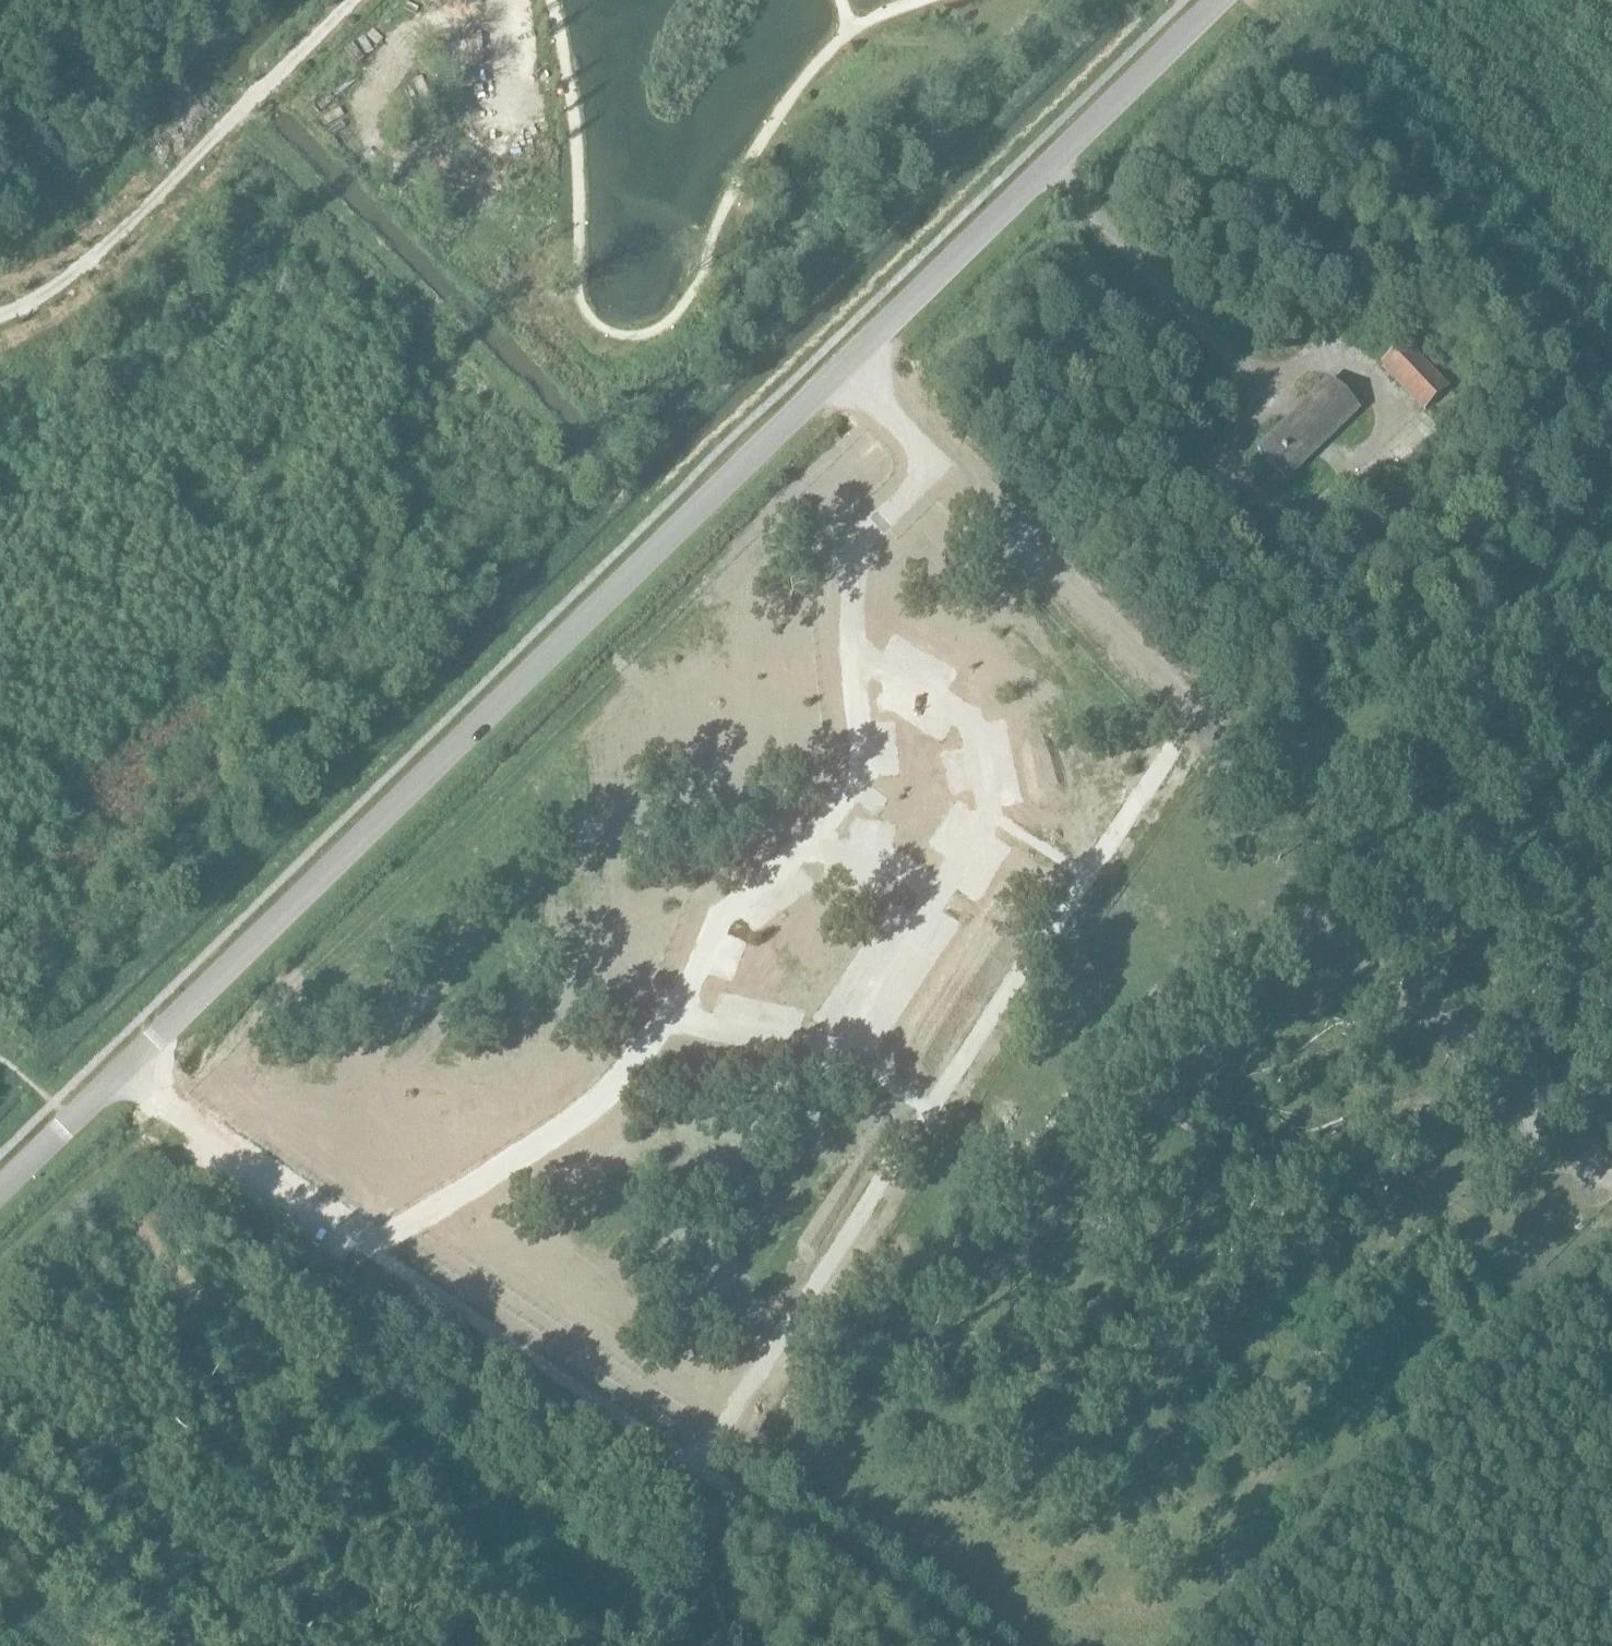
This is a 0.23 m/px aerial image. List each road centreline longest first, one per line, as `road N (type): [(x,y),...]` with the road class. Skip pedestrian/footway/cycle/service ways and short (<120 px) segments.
road 1 (tertiary): [(0,1190),(1226,0)]
road 2 (track): [(0,318),(89,264),(356,0)]

